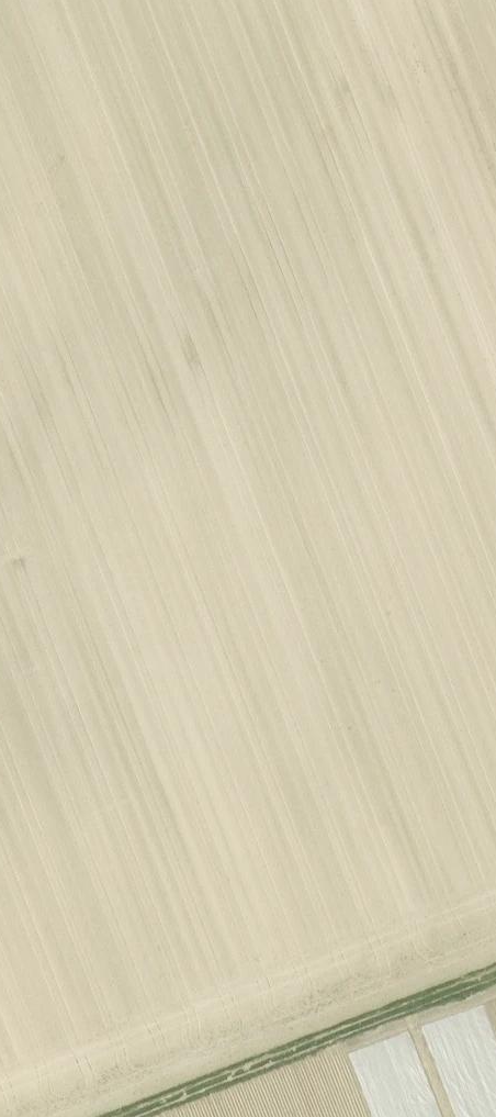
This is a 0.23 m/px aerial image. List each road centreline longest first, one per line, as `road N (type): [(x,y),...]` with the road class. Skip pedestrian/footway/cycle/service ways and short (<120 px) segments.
road 1 (track): [(495,973),(122,1116)]

